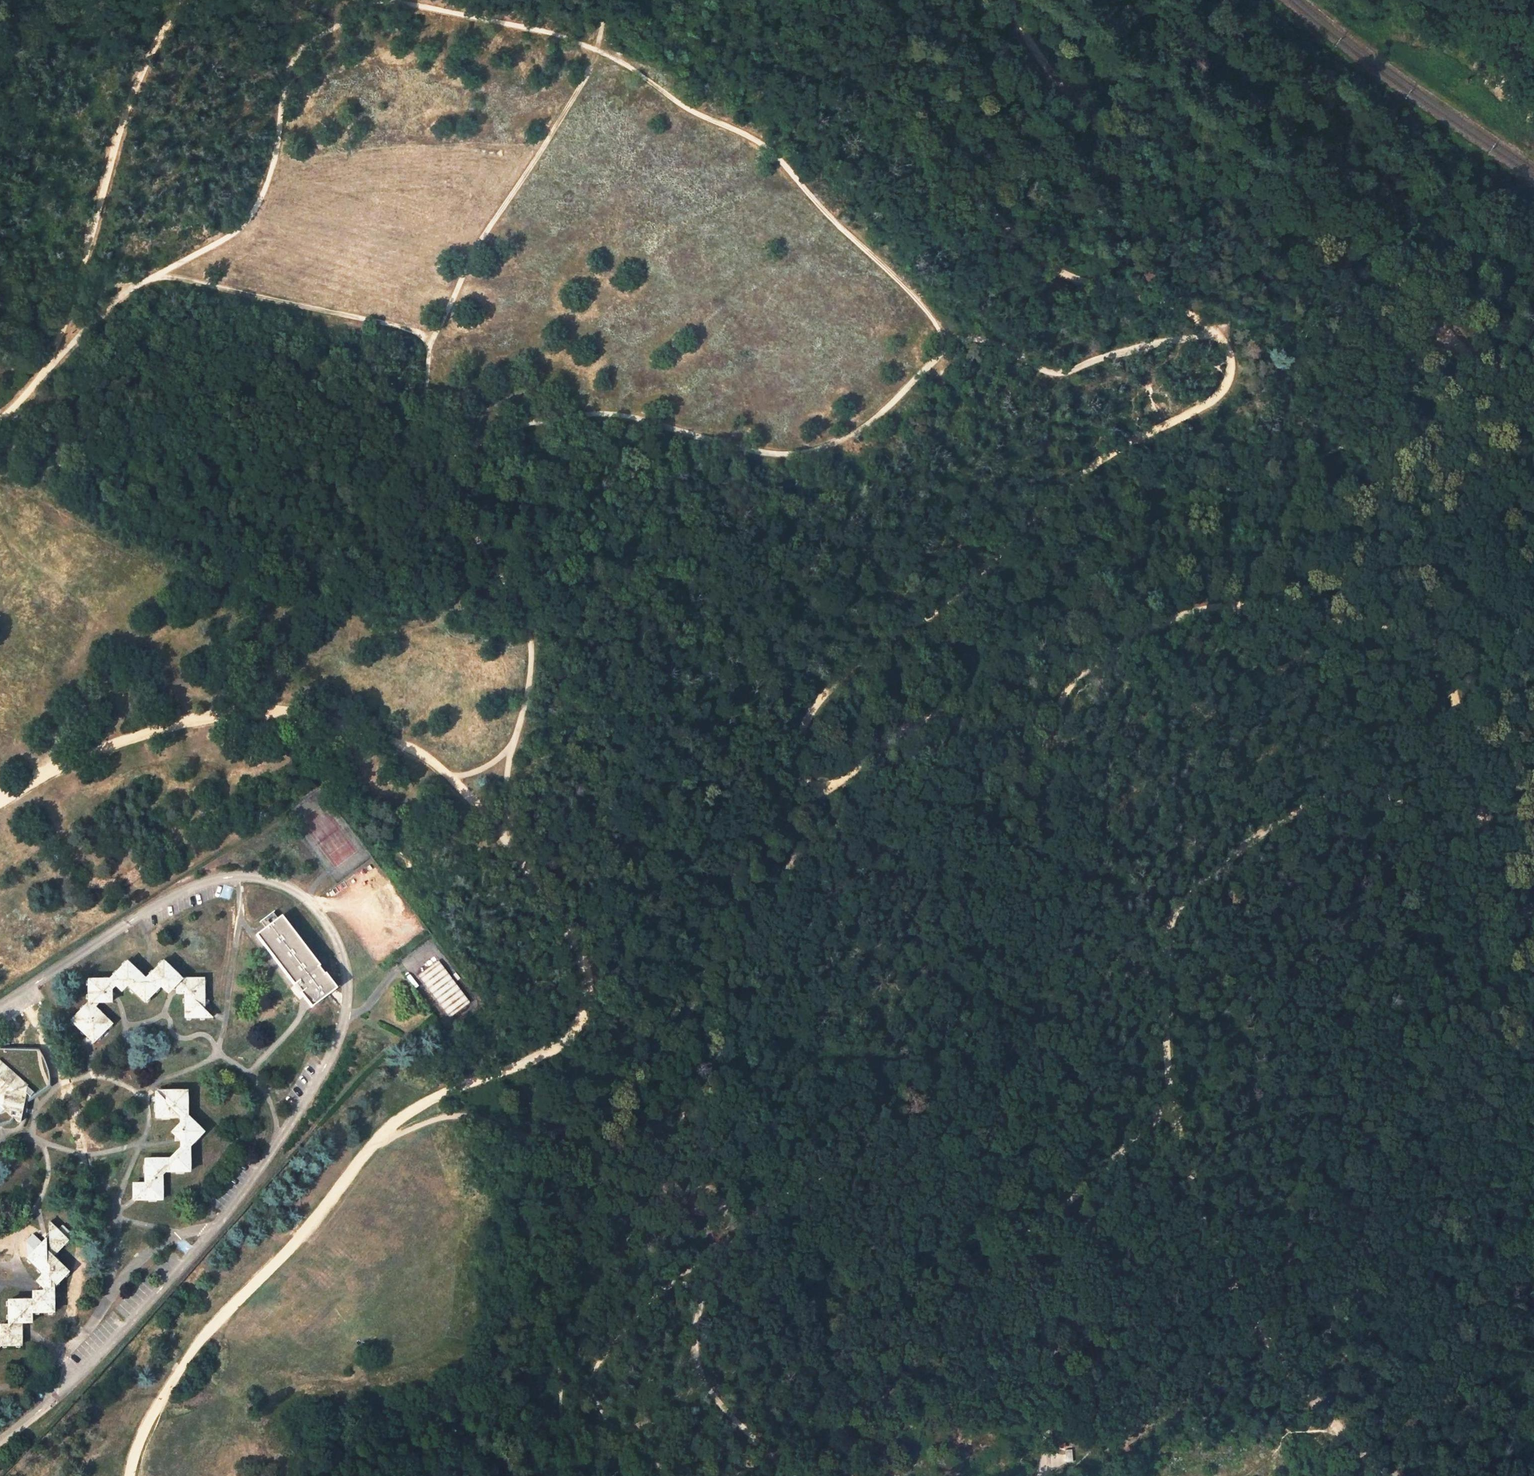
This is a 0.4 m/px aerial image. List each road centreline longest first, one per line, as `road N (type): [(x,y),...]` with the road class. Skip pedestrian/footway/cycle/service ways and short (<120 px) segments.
road 1 (track): [(1533,918),(1523,923),(1510,914),(1445,662),(1409,629),(1240,605),(1190,612),(1082,670),(1033,760),(1009,759),(965,724),(942,717),(915,722),(828,787),(797,775),(794,755),(807,717),(838,680),(964,591)]
road 2 (track): [(1218,336),(1164,340),(1068,372),(1042,370),(968,335),(877,417),(816,450),(773,453),(592,413),(521,424),(464,452),(452,481),(529,627),(534,661),(510,748),(507,819),(515,847)]
road 3 (track): [(943,351),(937,319),(754,137),(687,109),(623,61),(572,40),(396,1),(359,5),(299,45),(286,68),(267,183),(248,221),(118,297),(43,372)]
road 4 (track): [(515,847),(579,948),(584,1015),(544,1057),(467,1084),(383,1134),(301,1240),(205,1335),(140,1437),(128,1475)]
road 5 (track): [(1173,1097),(1097,1176),(1021,1231),(999,1228),(902,1160),(866,1157),(782,1197),(741,1232),(702,1298),(695,1342),(723,1410),(789,1475)]
road 6 (track): [(1173,1097),(1168,938),(1184,901),(1298,810),(1351,791),(1386,790),(1404,802),(1466,909),(1499,935),(1523,923)]
road 7 (track): [(383,1134),(469,1116),(519,1133),(551,1132),(591,1123),(638,1088),(716,962),(755,933),(828,787)]
road 8 (track): [(519,1133),(560,1173),(556,1242),(538,1299),(543,1345),(565,1372),(570,1434),(585,1440),(604,1434),(607,1415),(592,1378),(608,1346),(666,1285),(716,1250),(724,1253)]
road 9 (track): [(1007,0),(1066,93),(1107,125),(1297,188),(1421,301),(1455,347)]
road 10 (track): [(515,847),(417,750),(302,715),(186,723),(54,770),(0,803)]
road 11 (track): [(1455,347),(1422,365),(1371,430),(1314,459),(1147,488),(1090,512),(964,591)]
road 12 (track): [(452,481),(427,431),(427,349),(481,240),(587,76),(605,0)]
road 13 (track): [(878,0),(927,123),(1048,269),(1170,304),(1218,336)]
road 14 (track): [(1388,1475),(1294,1377),(1221,1264),(1173,1097)]
road 15 (track): [(43,372),(81,272),(127,103),(153,44),(186,0)]
road 16 (track): [(964,591),(1048,501),(1104,456),(1222,392),(1231,372),(1218,336)]
road 17 (track): [(427,349),(420,335),(386,322),(169,278),(112,286),(81,272)]
road 18 (track): [(584,1015),(635,938),(681,732),(674,700)]

